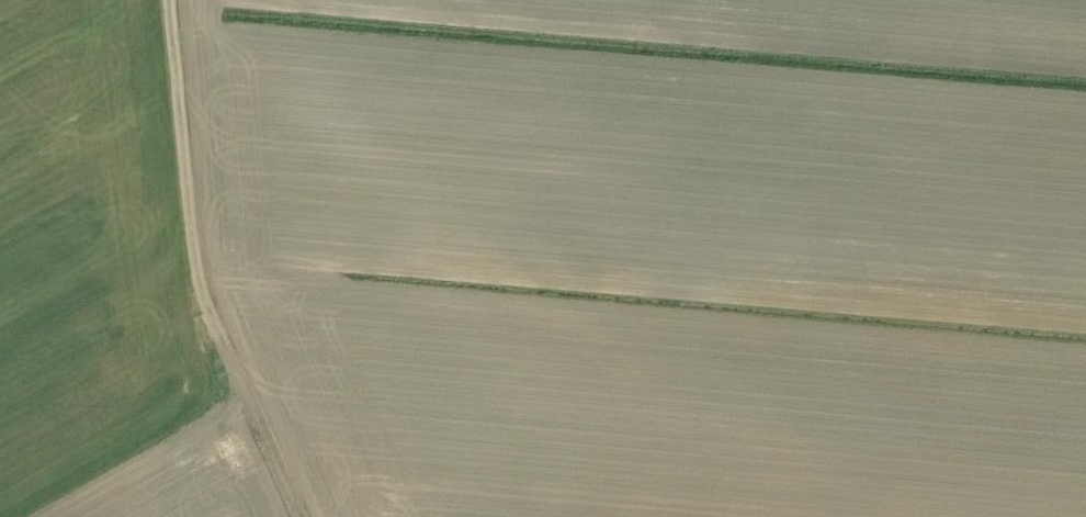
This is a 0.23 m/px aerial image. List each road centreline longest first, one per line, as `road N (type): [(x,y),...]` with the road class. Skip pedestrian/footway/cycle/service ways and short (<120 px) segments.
road 1 (track): [(170,0),(205,311)]

